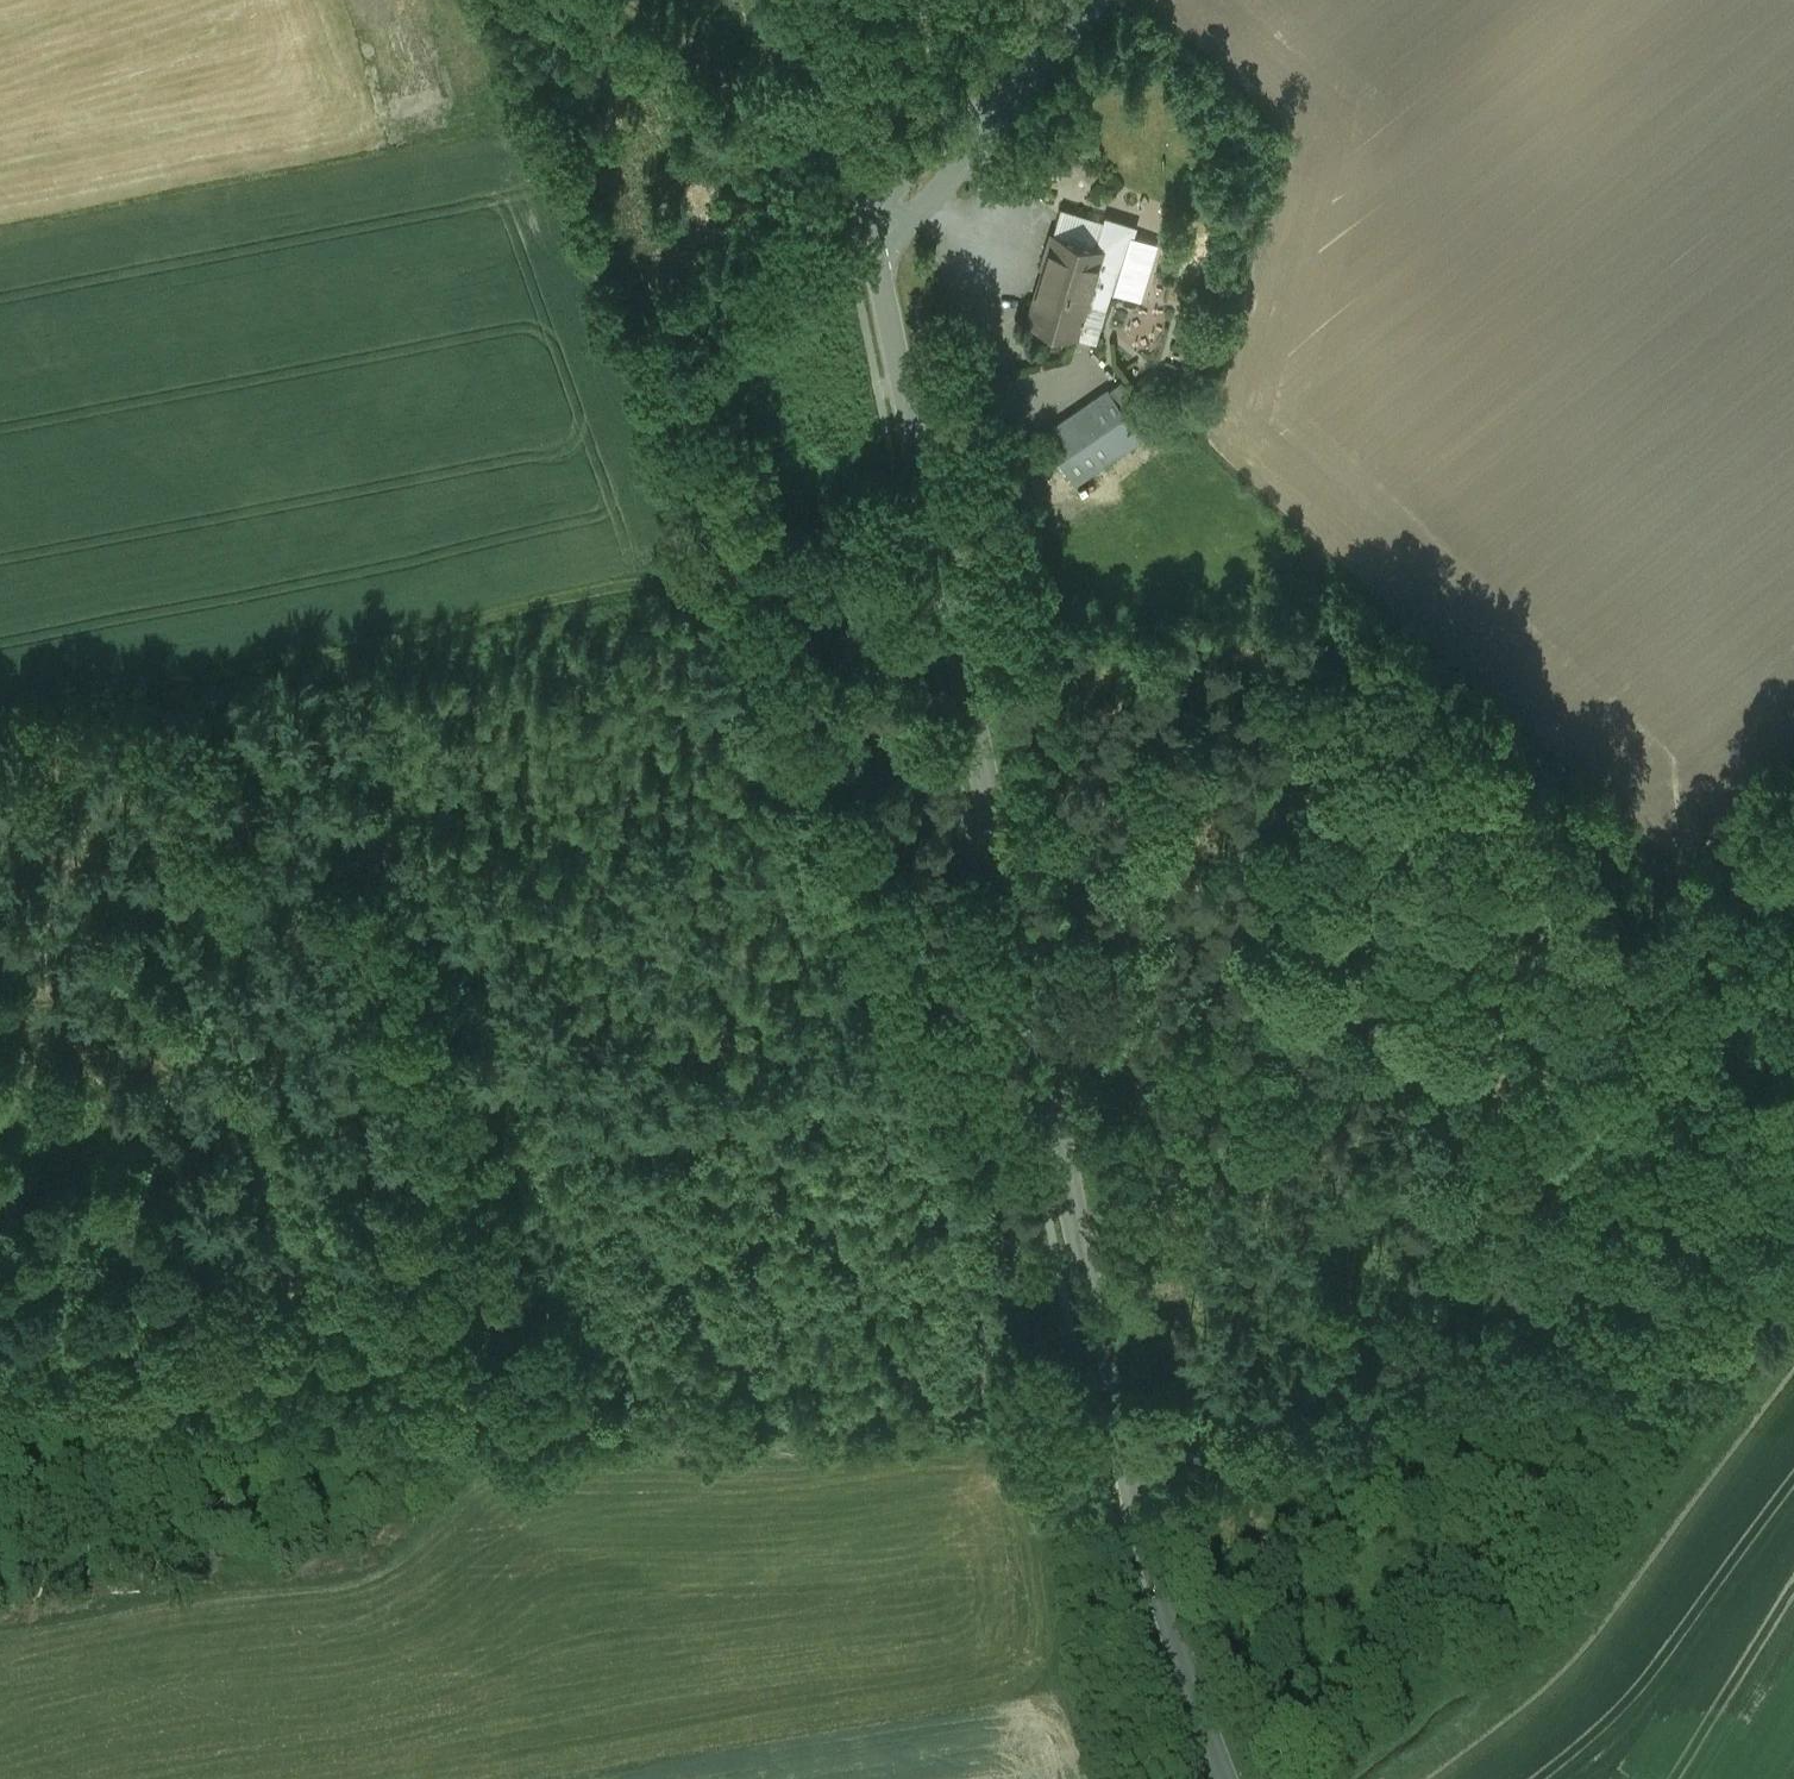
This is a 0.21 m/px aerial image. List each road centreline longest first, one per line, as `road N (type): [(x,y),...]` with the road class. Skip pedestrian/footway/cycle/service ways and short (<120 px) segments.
road 1 (tertiary): [(1222,1778),(1124,1458),(871,235)]
road 2 (track): [(0,715),(291,651),(774,574),(915,568),(940,559)]
road 3 (unclassified): [(871,235),(1093,0)]
road 4 (tertiary): [(871,235),(823,0)]

